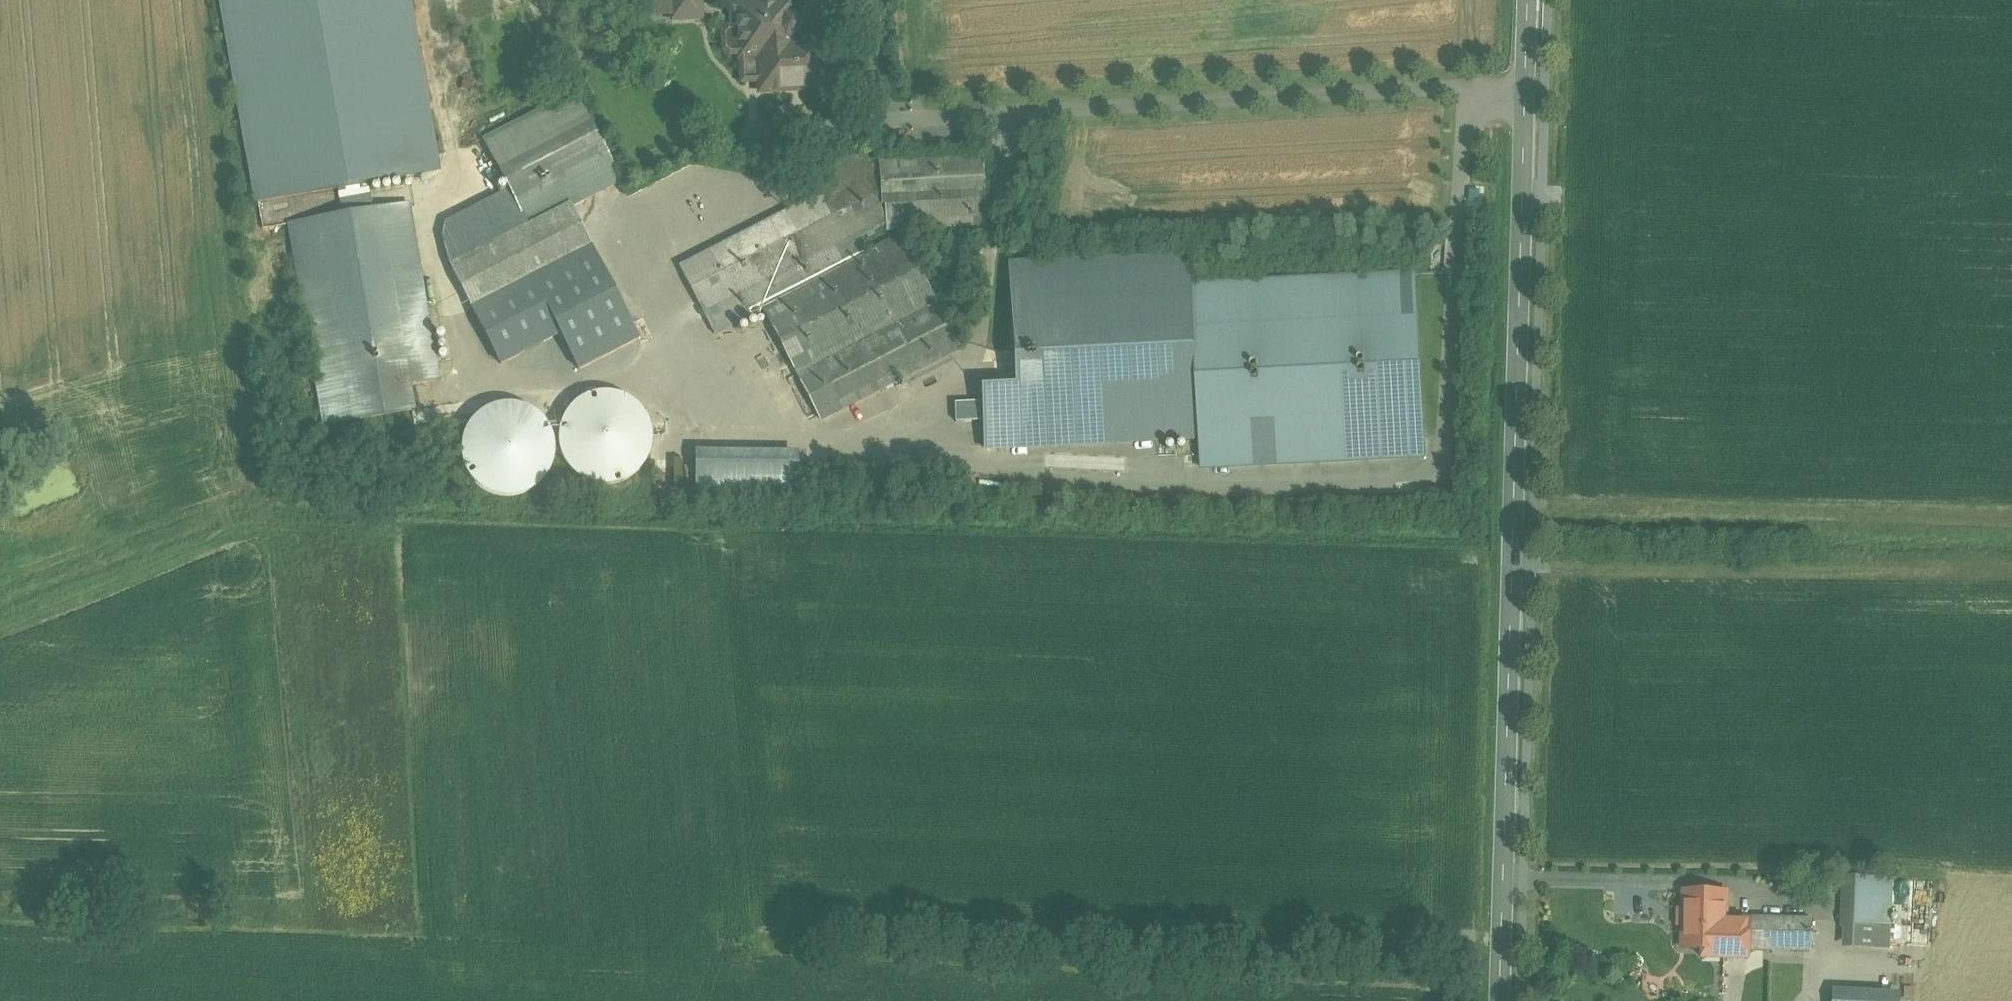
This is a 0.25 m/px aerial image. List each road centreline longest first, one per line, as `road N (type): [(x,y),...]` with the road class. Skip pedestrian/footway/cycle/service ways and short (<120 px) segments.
road 1 (secondary): [(1500,1000),(1528,0)]

